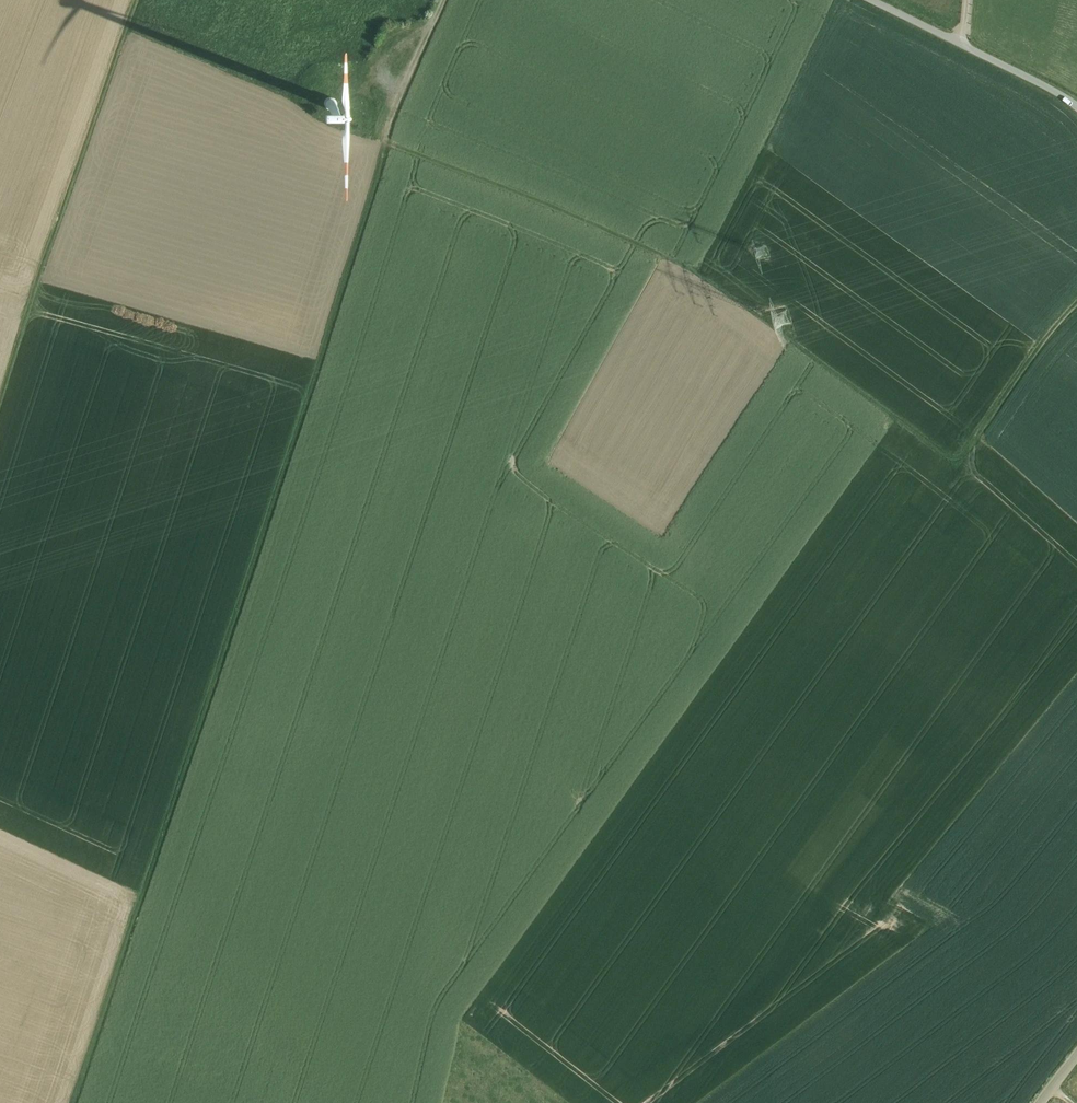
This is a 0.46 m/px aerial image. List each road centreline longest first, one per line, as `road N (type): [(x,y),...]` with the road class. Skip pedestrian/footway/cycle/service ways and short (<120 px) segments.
road 1 (unclassified): [(873,0),(1076,107)]
road 2 (track): [(136,0),(82,138)]
road 3 (track): [(445,0),(386,134)]

